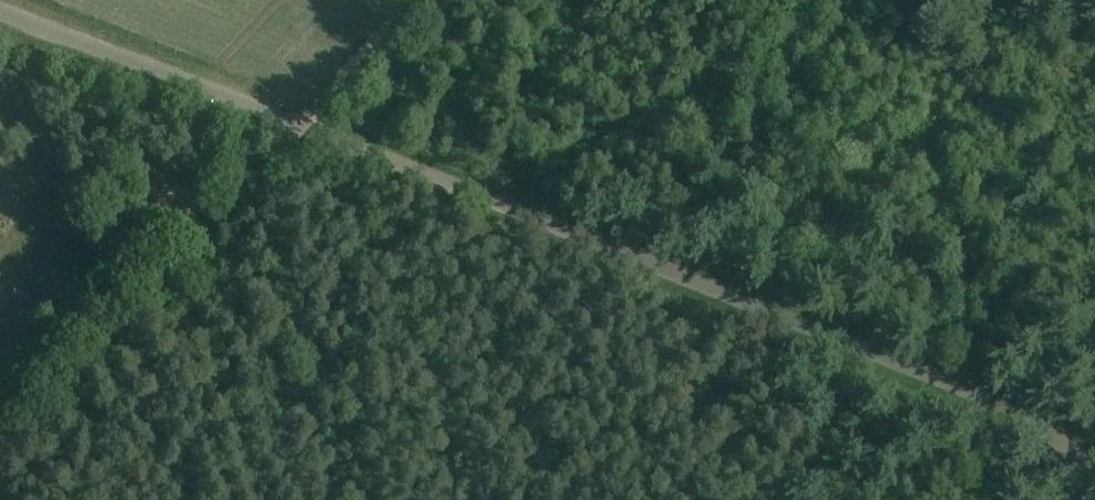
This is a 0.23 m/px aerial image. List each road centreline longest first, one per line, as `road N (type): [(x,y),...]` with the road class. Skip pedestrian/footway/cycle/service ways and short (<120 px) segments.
road 1 (unclassified): [(1093,499),(1083,458),(1048,424),(1001,402),(0,7)]
road 2 (track): [(0,460),(410,0)]
road 3 (track): [(987,396),(899,0)]

